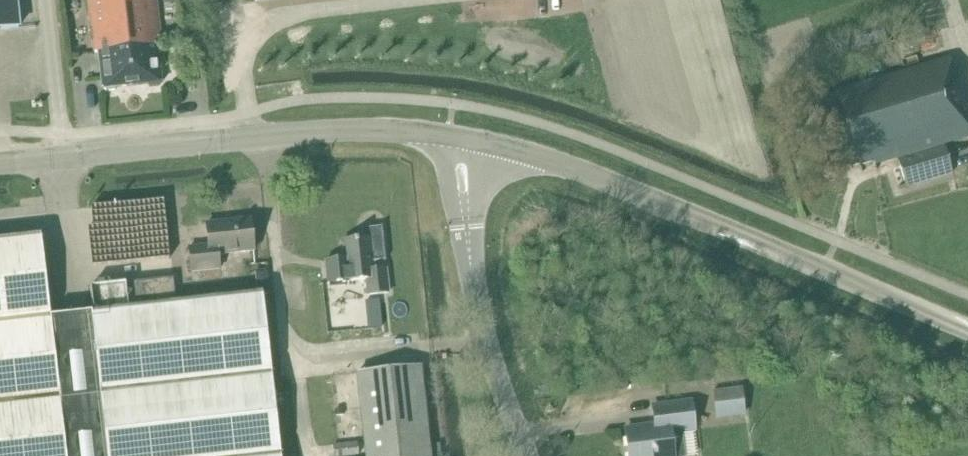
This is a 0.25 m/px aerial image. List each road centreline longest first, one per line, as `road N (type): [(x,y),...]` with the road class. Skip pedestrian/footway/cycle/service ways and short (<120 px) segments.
road 1 (secondary): [(967,334),(744,233),(491,144)]
road 2 (secondary): [(449,136),(316,133),(0,164)]
road 3 (unclassified): [(526,455),(474,275)]
road 4 (unclassified): [(449,136),(456,229),(474,275)]
road 5 (unclassified): [(474,275),(491,144)]

